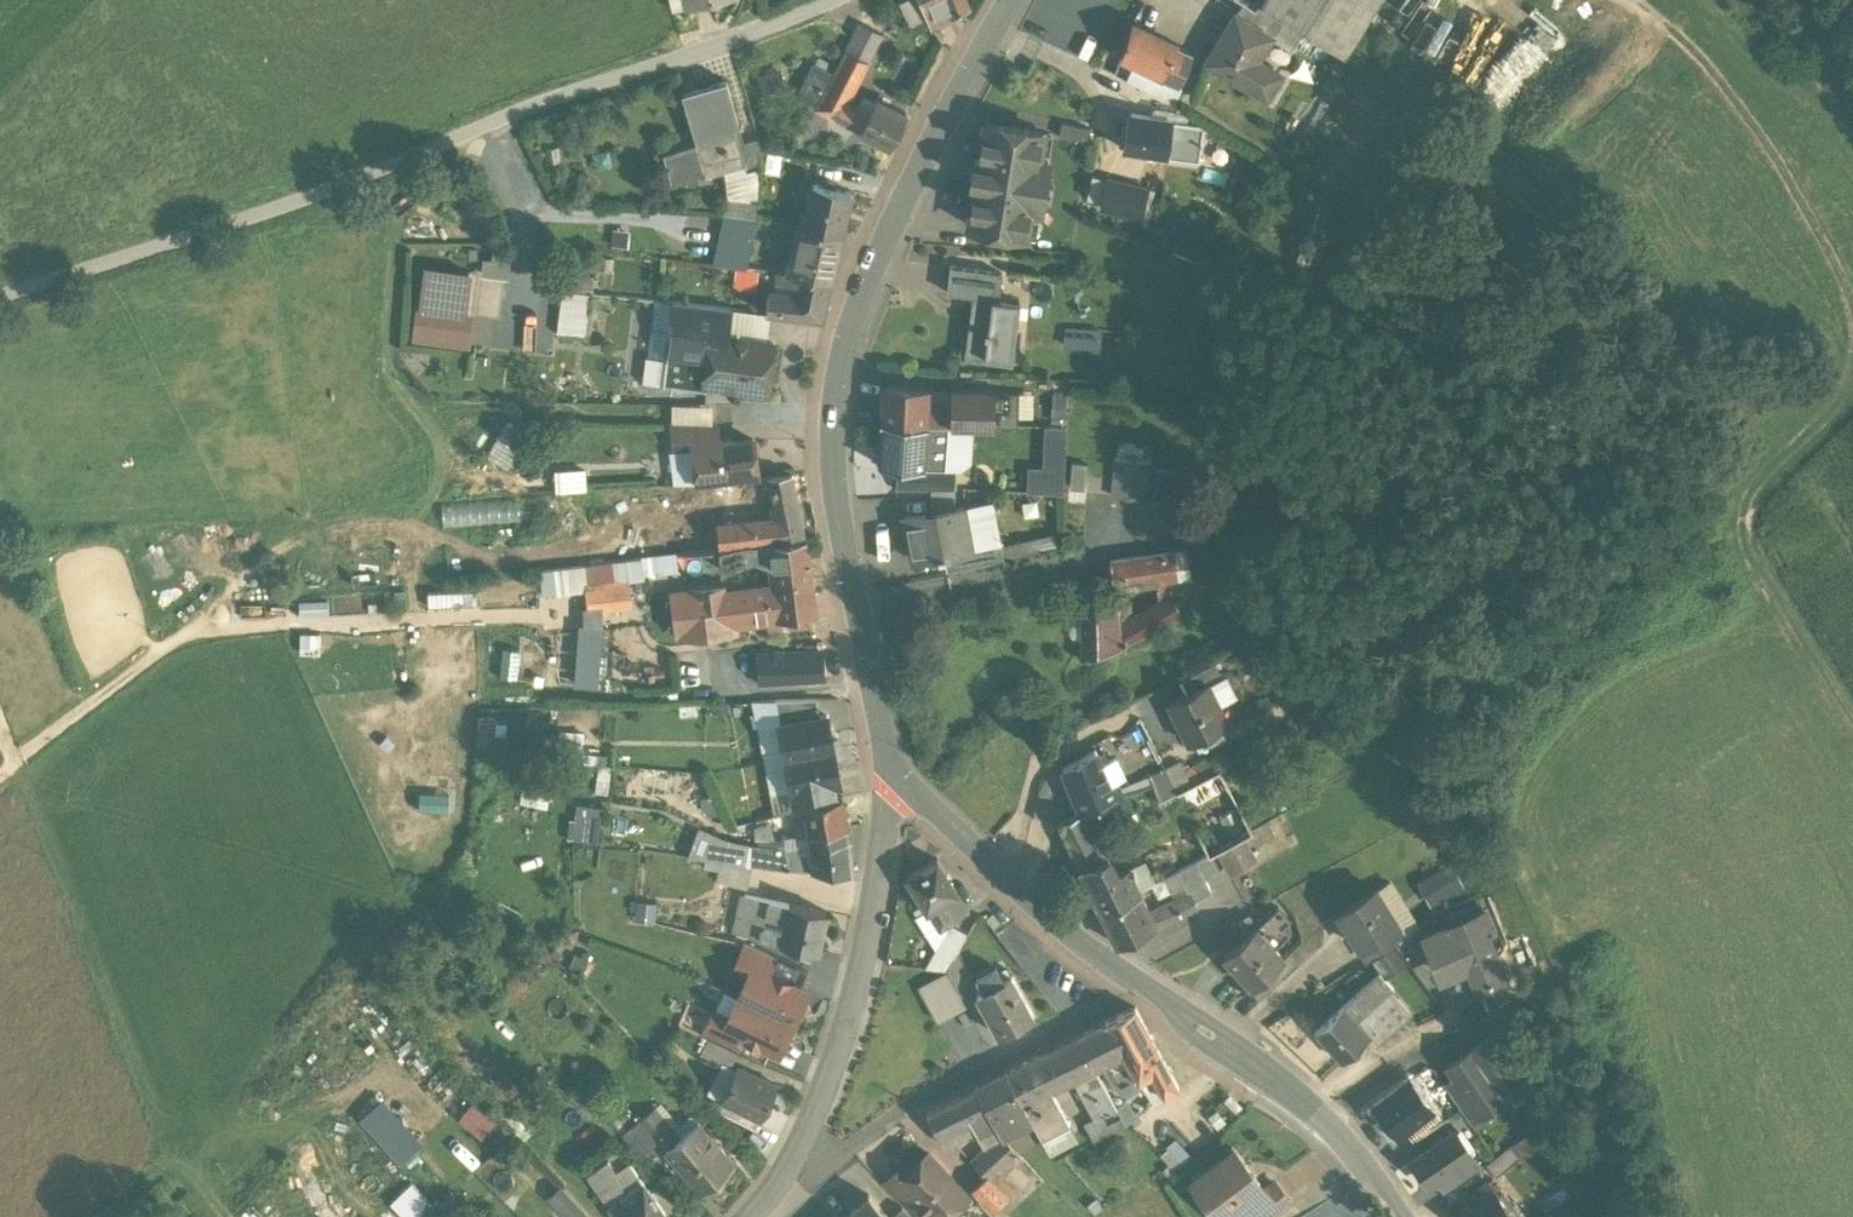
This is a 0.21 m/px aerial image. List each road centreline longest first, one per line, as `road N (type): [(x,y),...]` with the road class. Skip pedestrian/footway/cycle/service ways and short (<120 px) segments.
road 1 (residential): [(1015,0),(926,155),(852,329),(835,400),(835,475),(890,768)]
road 2 (track): [(231,1216),(171,1156),(0,723)]
road 3 (track): [(439,147),(0,298)]
road 4 (residential): [(785,1171),(842,1053),(865,966),(890,768)]
road 5 (residential): [(785,1171),(840,1157),(1139,989)]
road 6 (residential): [(1139,989),(1309,1109),(1395,1216)]
road 7 (residential): [(890,768),(1057,928),(1139,989)]

